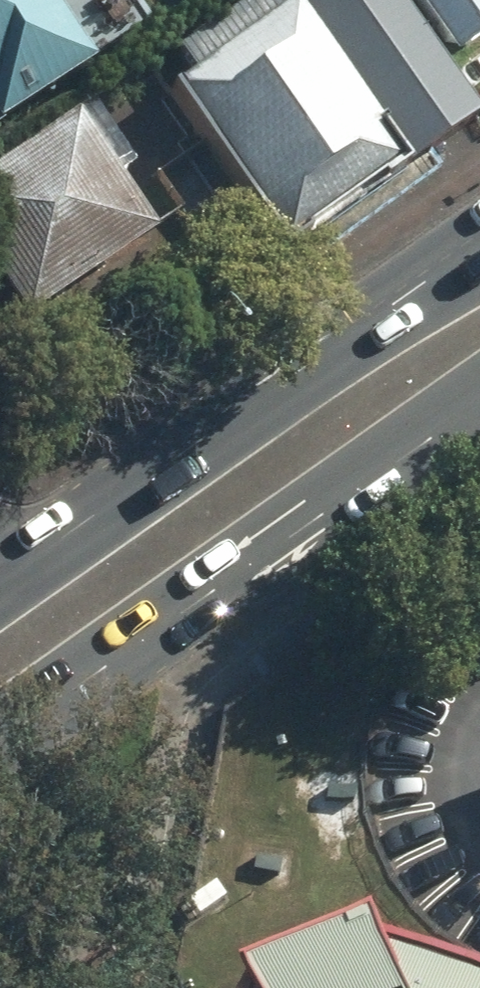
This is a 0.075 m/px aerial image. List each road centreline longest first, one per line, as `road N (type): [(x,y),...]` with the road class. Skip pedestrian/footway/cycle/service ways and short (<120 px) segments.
road 1 (primary): [(479,403),(0,743)]
road 2 (primary): [(0,583),(479,251)]

